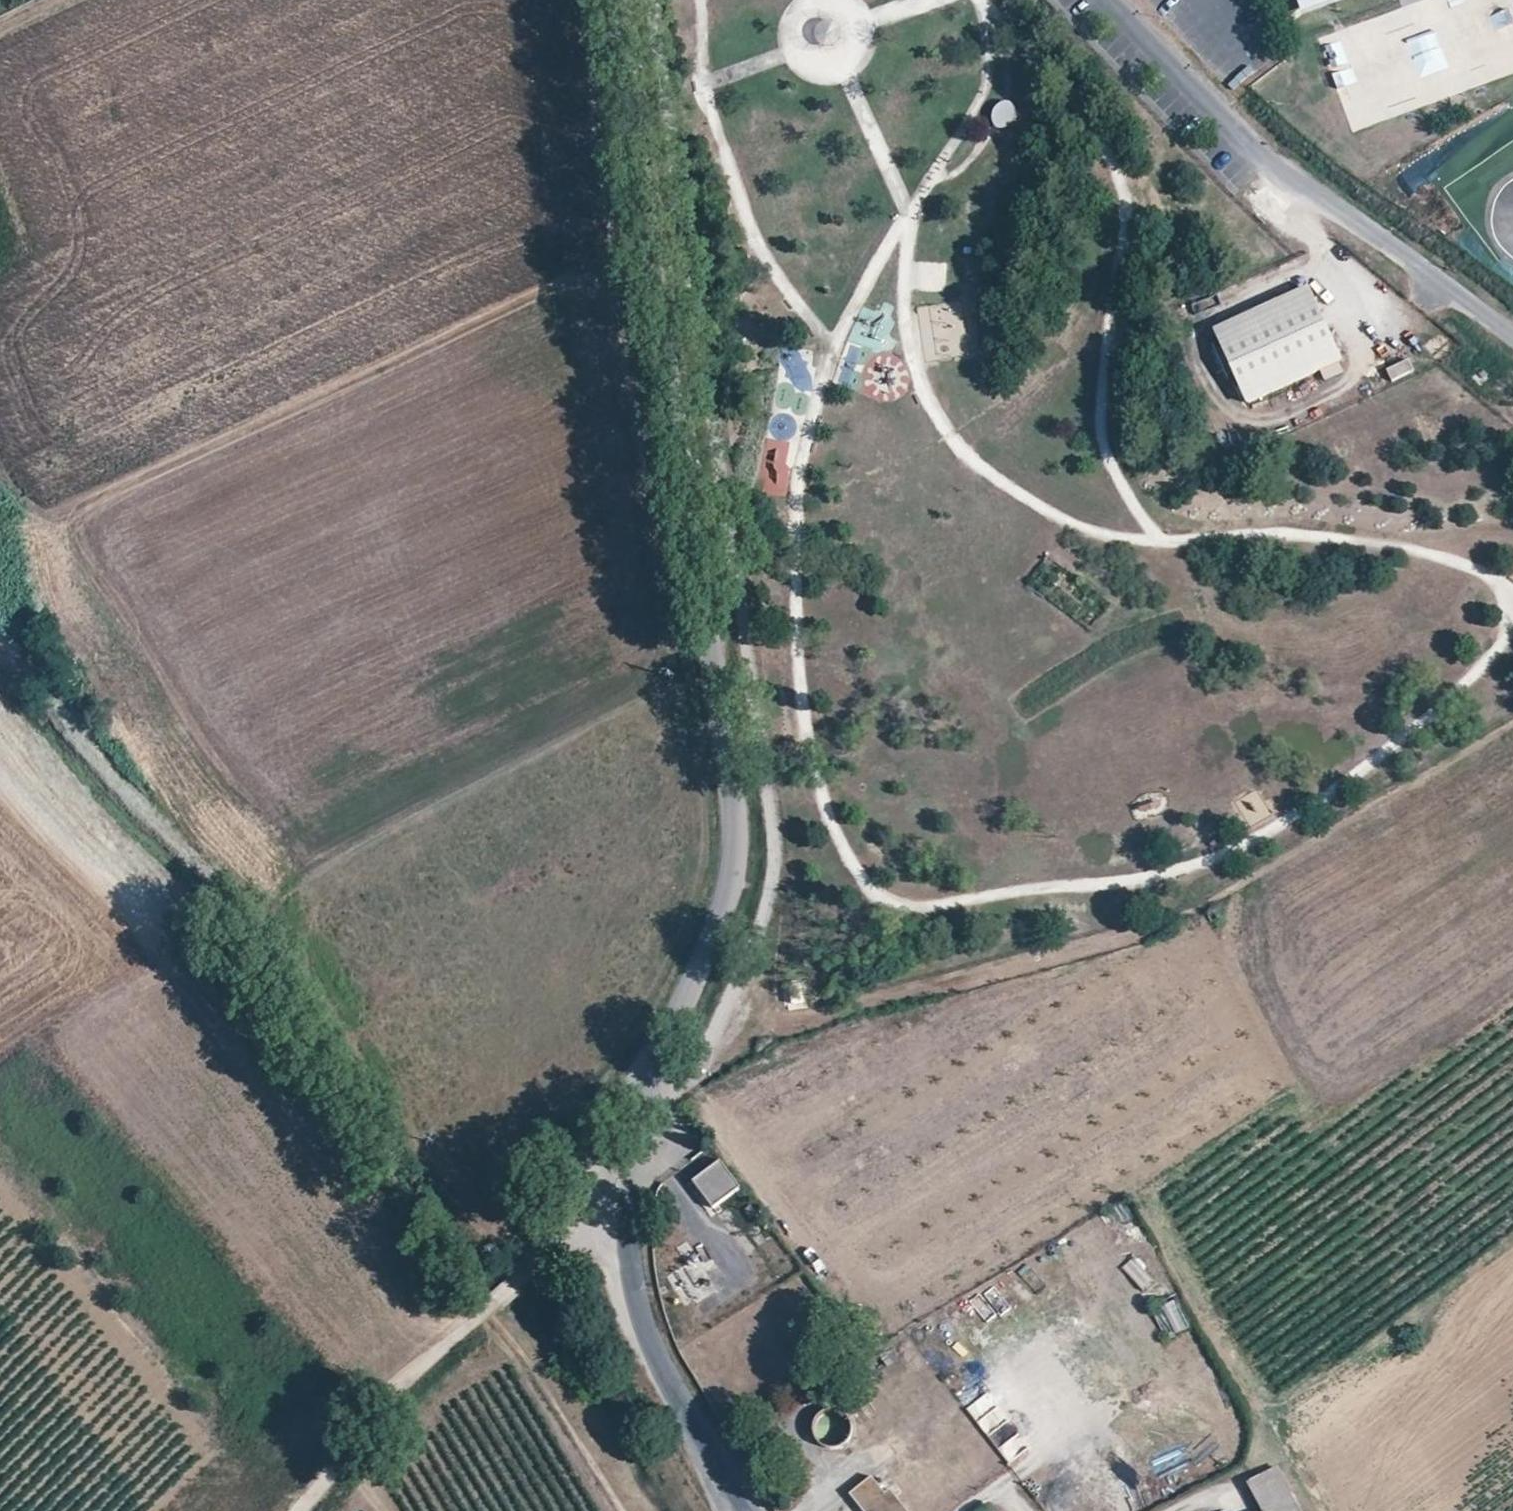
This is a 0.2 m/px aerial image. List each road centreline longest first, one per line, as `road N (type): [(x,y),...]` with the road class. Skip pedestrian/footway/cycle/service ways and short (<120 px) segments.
road 1 (unclassified): [(617,0),(735,839),(657,1061),(628,1176),(623,1284),(660,1377),(739,1510)]
road 2 (residential): [(1464,297),(1268,163),(1105,0)]
road 3 (track): [(298,1510),(361,1429),(531,1271),(624,1248)]

